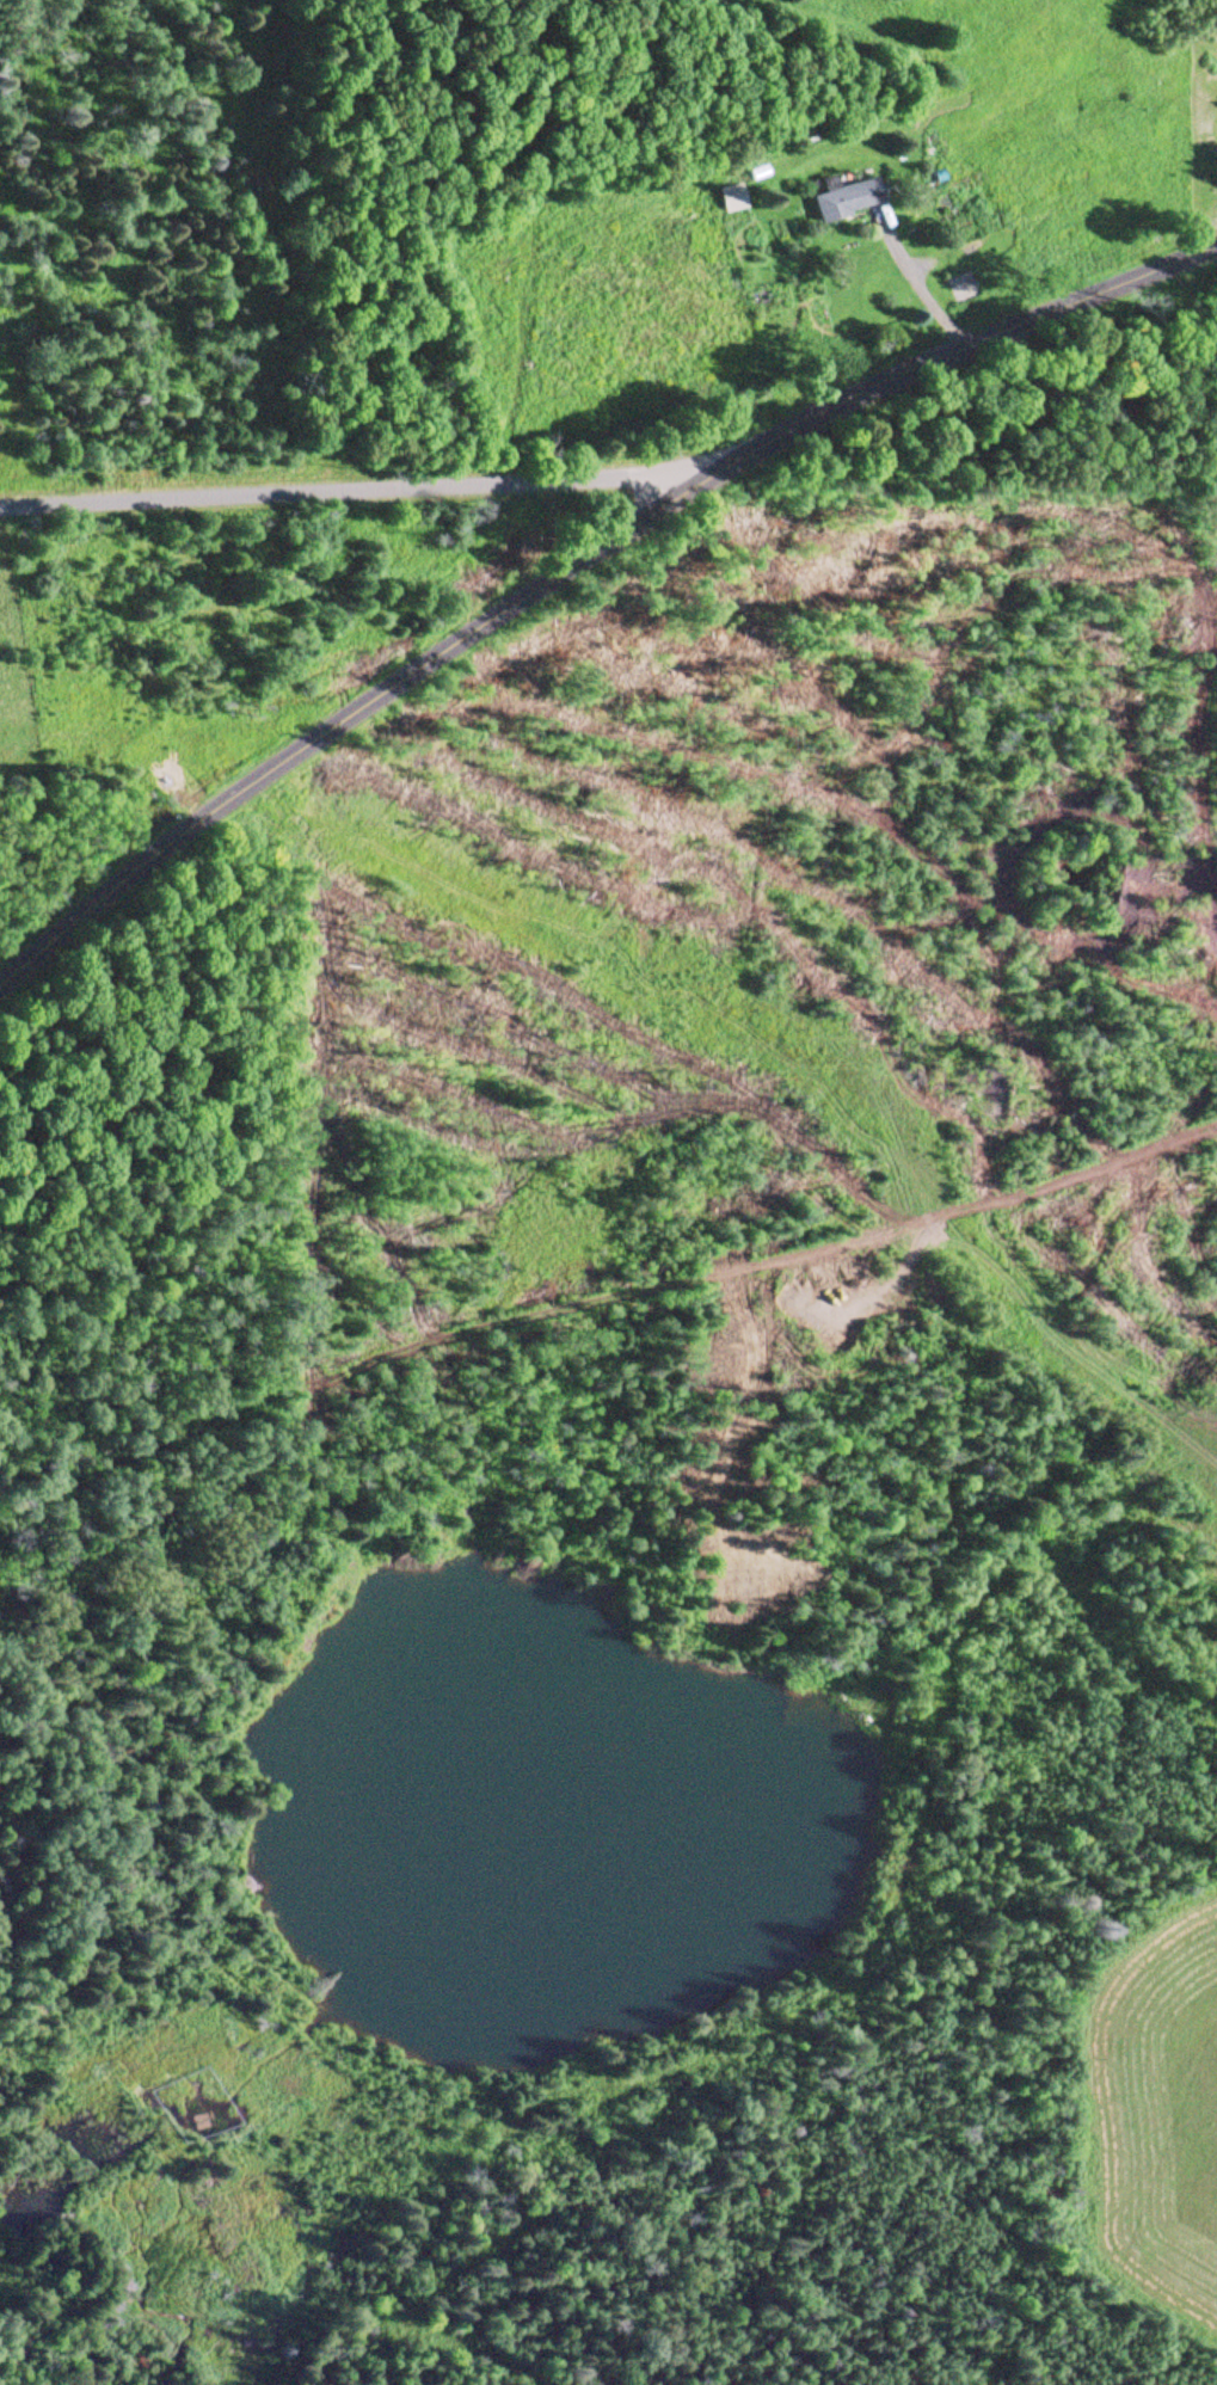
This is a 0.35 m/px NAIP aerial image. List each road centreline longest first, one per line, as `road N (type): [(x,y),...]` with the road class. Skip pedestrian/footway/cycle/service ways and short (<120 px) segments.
road 1 (residential): [(92,915),(269,775),(509,613),(654,482),(841,410),(1216,243)]
road 2 (residential): [(0,531),(493,514),(654,482)]
road 3 (residential): [(0,994),(92,915)]

